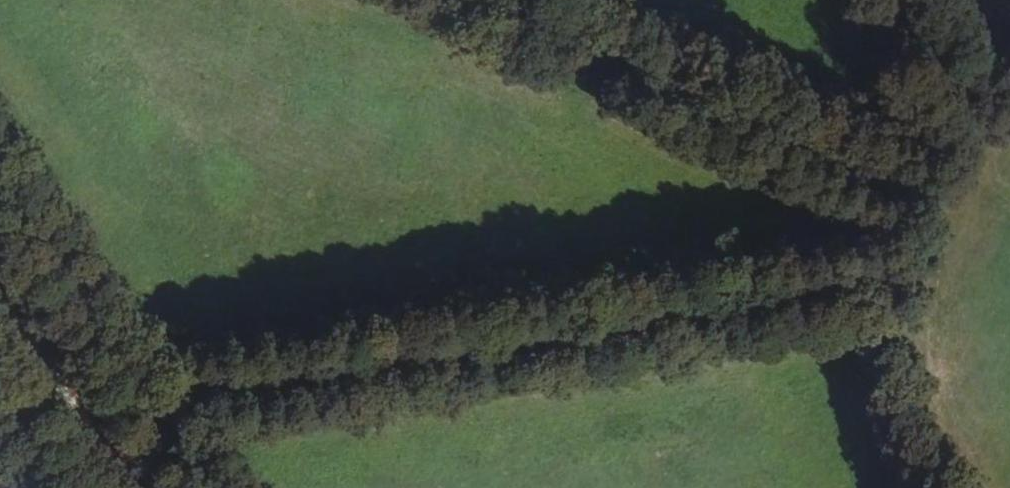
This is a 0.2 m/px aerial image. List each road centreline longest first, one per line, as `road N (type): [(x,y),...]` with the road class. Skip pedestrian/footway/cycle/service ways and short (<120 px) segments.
road 1 (track): [(947,260),(82,414)]
road 2 (track): [(474,0),(963,222)]
road 3 (track): [(1009,153),(963,222),(932,332),(932,401),(953,487)]
road 4 (track): [(131,487),(0,297)]
road 5 (track): [(993,170),(905,0)]

